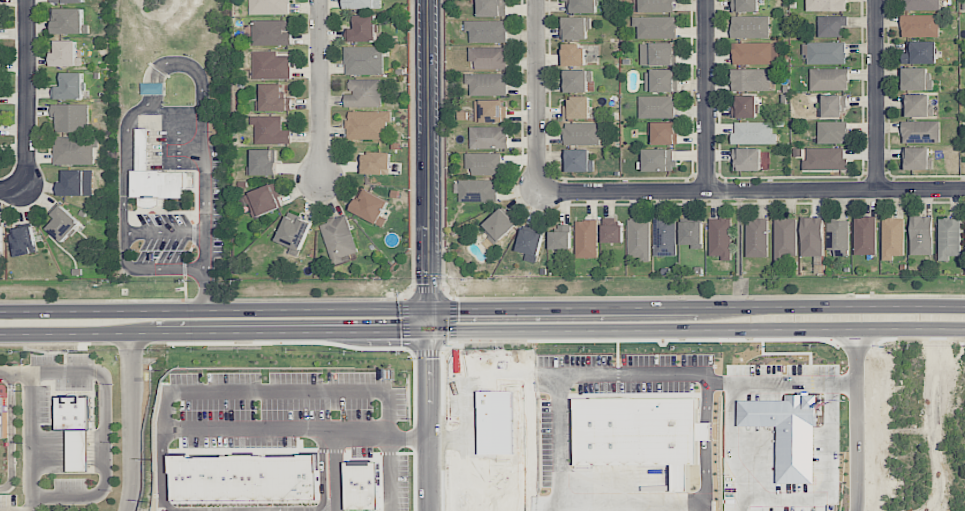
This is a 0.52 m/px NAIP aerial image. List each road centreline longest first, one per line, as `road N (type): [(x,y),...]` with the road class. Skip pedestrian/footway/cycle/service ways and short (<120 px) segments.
road 1 (secondary): [(0,335),(964,329)]
road 2 (secondary): [(964,307),(0,312)]
road 3 (residential): [(964,192),(535,192)]
road 4 (tertiary): [(429,332),(428,0)]
road 5 (residential): [(877,194),(876,0)]
road 6 (residential): [(535,192),(534,0)]
road 7 (residential): [(26,192),(26,0)]
road 8 (residential): [(707,191),(706,0)]
road 9 (residential): [(320,179),(320,0)]

